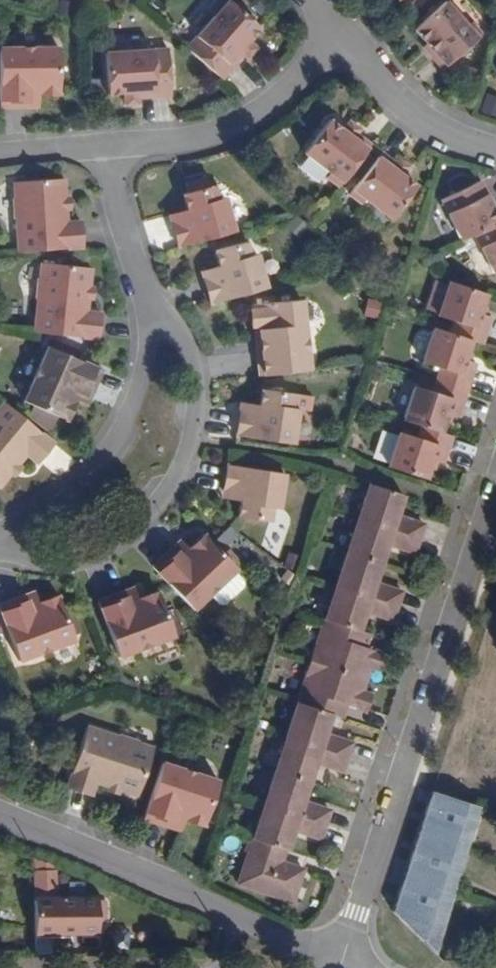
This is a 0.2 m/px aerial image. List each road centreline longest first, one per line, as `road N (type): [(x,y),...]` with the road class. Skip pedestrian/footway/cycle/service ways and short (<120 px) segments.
road 1 (residential): [(495,481),(340,962)]
road 2 (residential): [(146,315),(177,340),(192,385),(184,445),(155,505),(109,545),(59,563),(0,553)]
road 3 (residential): [(340,962),(0,815)]
road 4 (residential): [(146,315),(139,380),(115,436),(57,504),(0,531)]
road 5 (residential): [(333,39),(257,114),(193,140),(107,148)]
road 6 (residential): [(333,39),(411,118),(495,152)]
road 7 (residential): [(107,148),(146,315)]

